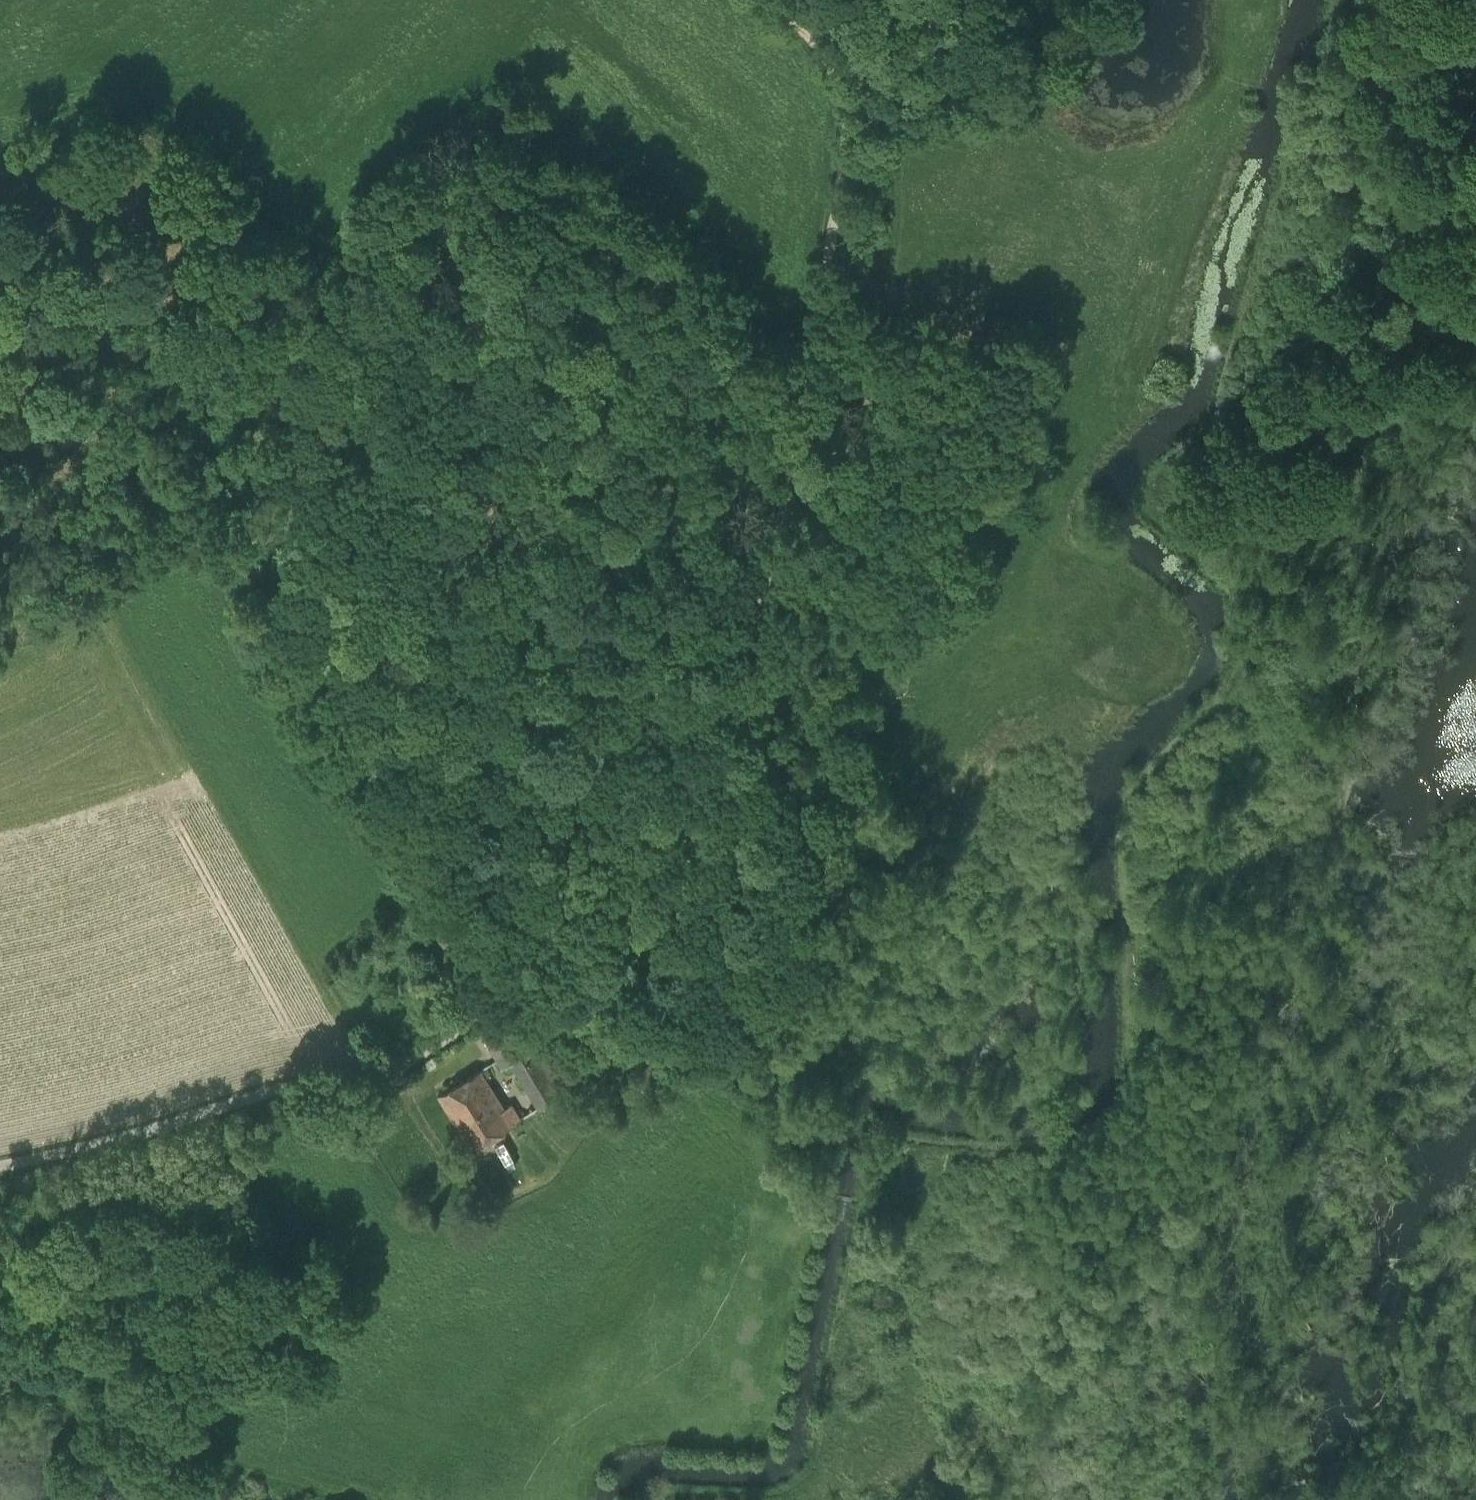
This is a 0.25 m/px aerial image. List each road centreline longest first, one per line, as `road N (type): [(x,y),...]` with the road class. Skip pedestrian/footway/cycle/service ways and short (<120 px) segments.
road 1 (track): [(512,995),(584,933),(662,826),(718,715),(771,568),(853,125),(845,74),(765,0)]
road 2 (unclassified): [(0,1167),(116,1143),(291,1089),(396,1070),(512,995)]
road 3 (track): [(771,568),(820,560),(915,586),(965,620)]

